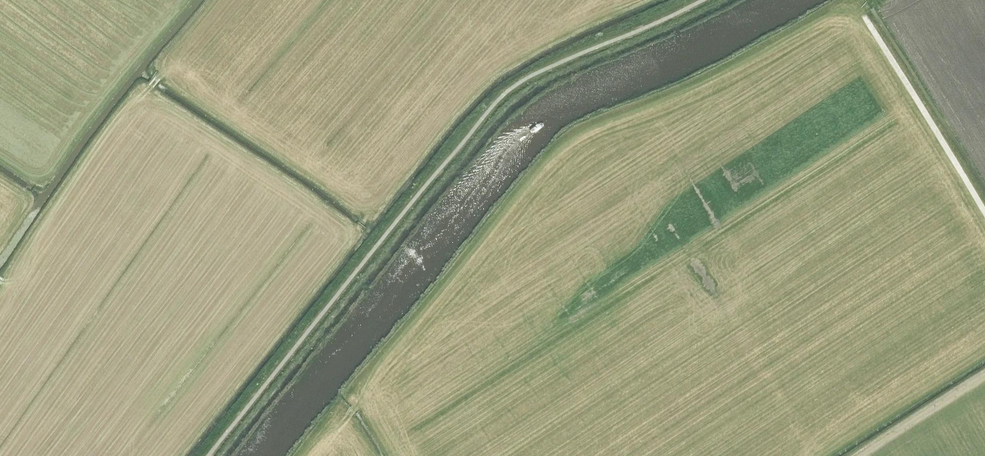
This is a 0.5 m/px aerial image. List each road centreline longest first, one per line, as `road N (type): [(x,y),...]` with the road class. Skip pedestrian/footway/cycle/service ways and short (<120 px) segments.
road 1 (track): [(984,212),(865,18)]

